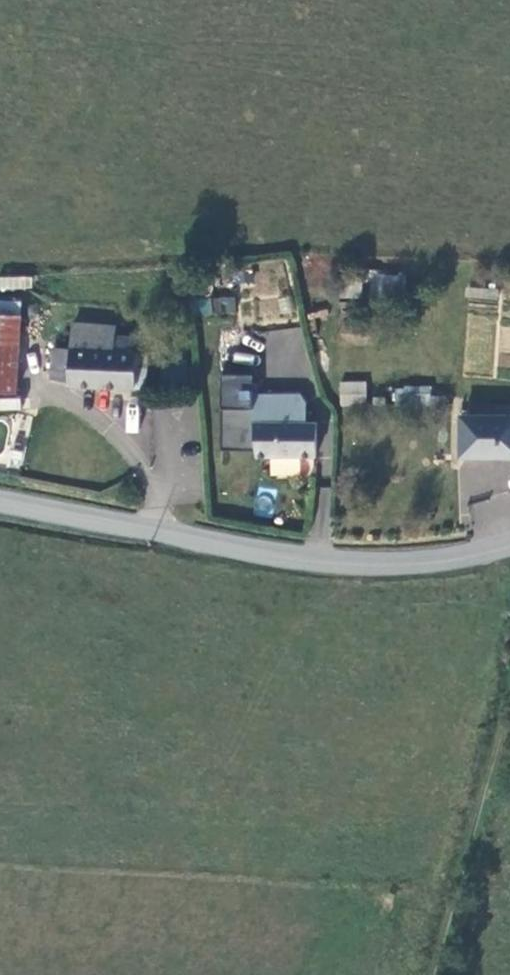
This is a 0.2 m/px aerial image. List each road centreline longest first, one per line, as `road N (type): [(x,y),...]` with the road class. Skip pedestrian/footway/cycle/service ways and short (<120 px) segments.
road 1 (tertiary): [(509,551),(441,570),(328,564),(0,501)]
road 2 (track): [(428,974),(509,709)]

